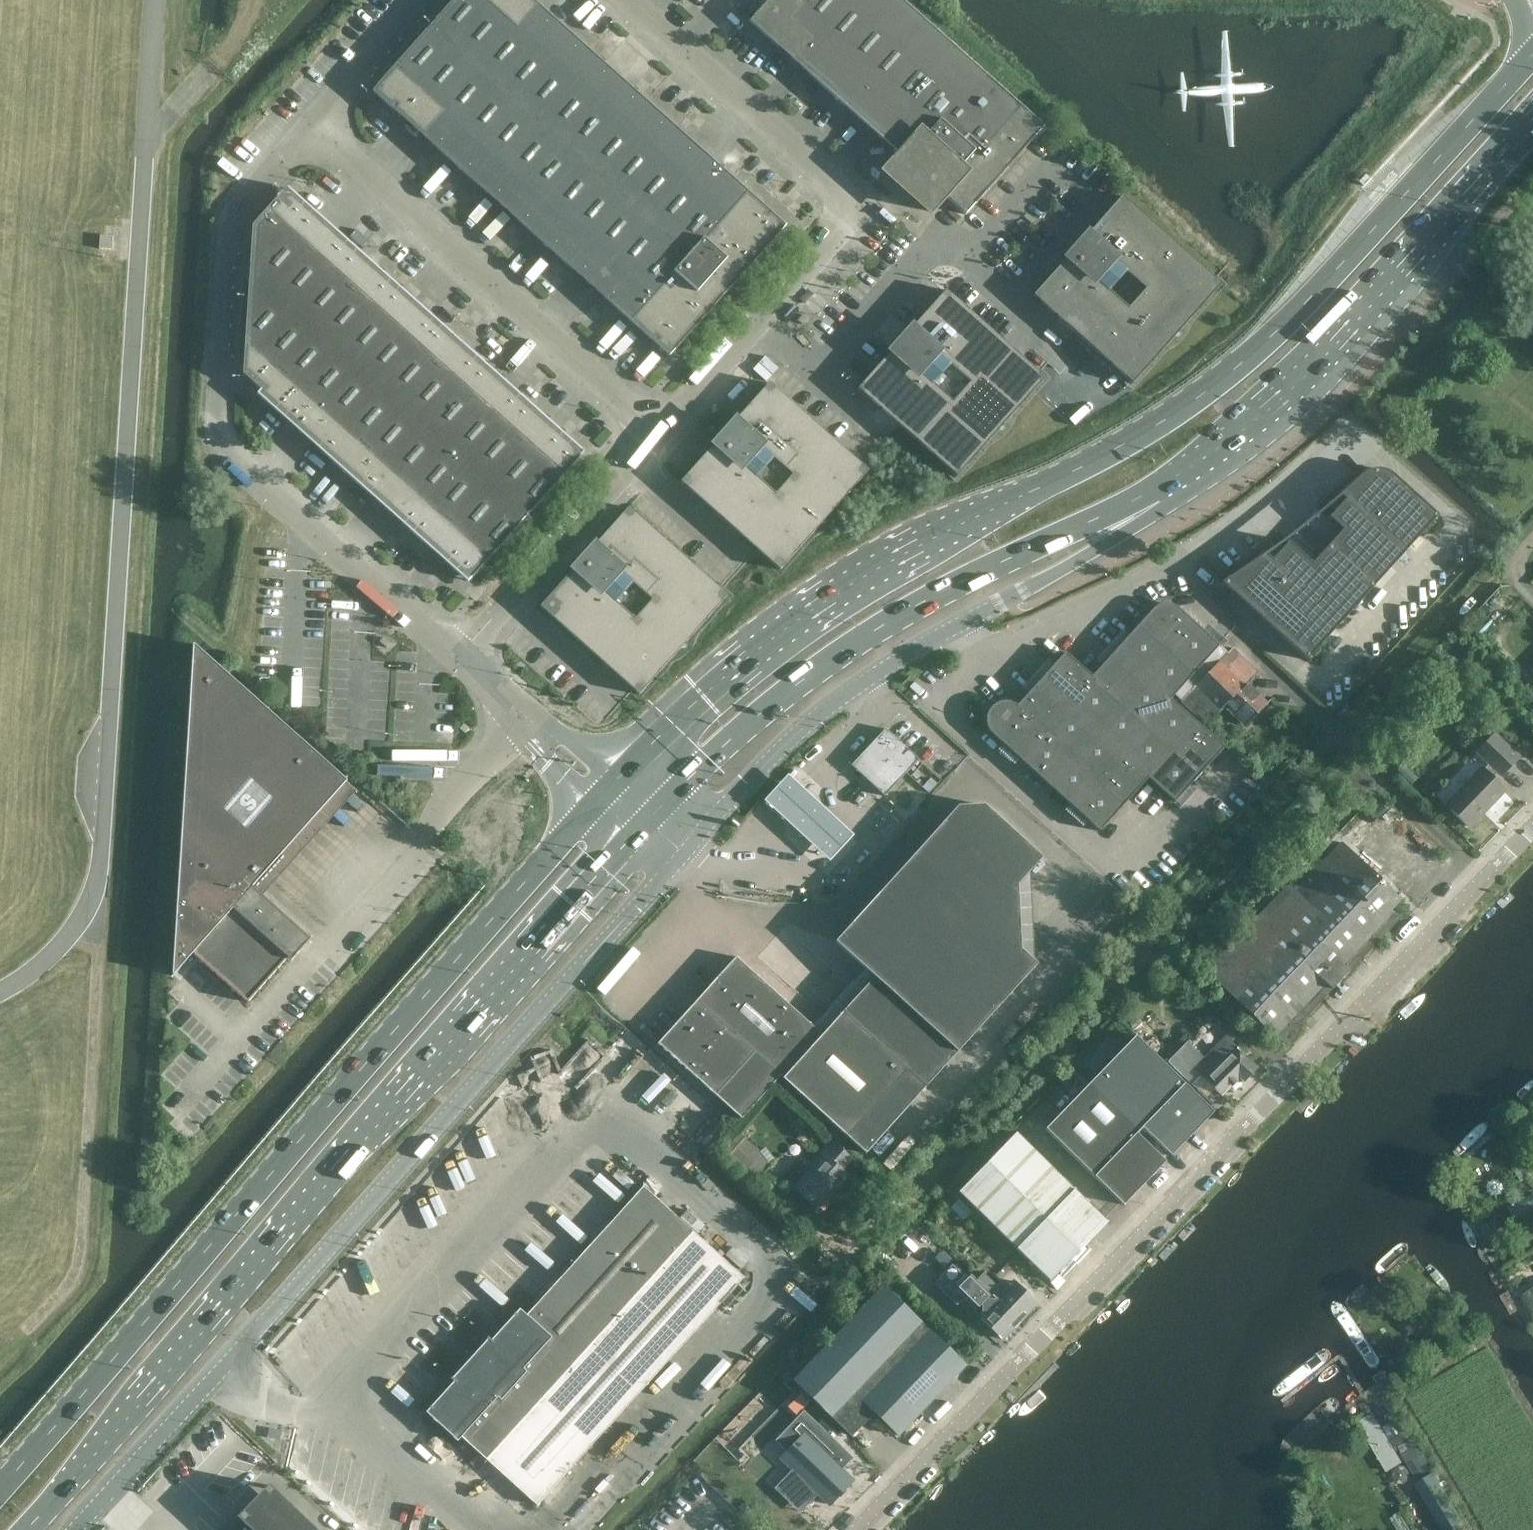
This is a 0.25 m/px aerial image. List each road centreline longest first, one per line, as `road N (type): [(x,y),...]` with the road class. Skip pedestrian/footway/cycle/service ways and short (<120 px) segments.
road 1 (primary): [(1532,53),(1282,323),(1159,419),(1059,479),(944,531),(774,633),(606,792)]
road 2 (unclassified): [(861,1529),(1532,830)]
road 3 (primary): [(24,1529),(642,826)]
road 4 (primary): [(606,792),(280,1156),(0,1487)]
road 5 (unclassified): [(76,1529),(682,856)]
road 6 (unclassified): [(455,656),(234,463),(216,432),(239,222),(317,117)]
road 7 (primary): [(642,826),(810,671),(930,594),(1152,490)]
road 8 (unclassified): [(682,856),(777,748),(870,670),(1098,545),(1152,490)]
road 9 (unclassified): [(661,431),(826,246),(840,206),(823,176),(630,0)]
road 10 (primary): [(1152,490),(1207,453),(1341,329),(1532,124)]
road 11 (unclassified): [(661,431),(317,117)]
road 12 (unclassified): [(455,656),(661,431)]
road 13 (unclassified): [(606,792),(455,656)]
road 14 (unclassified): [(428,0),(317,117)]

